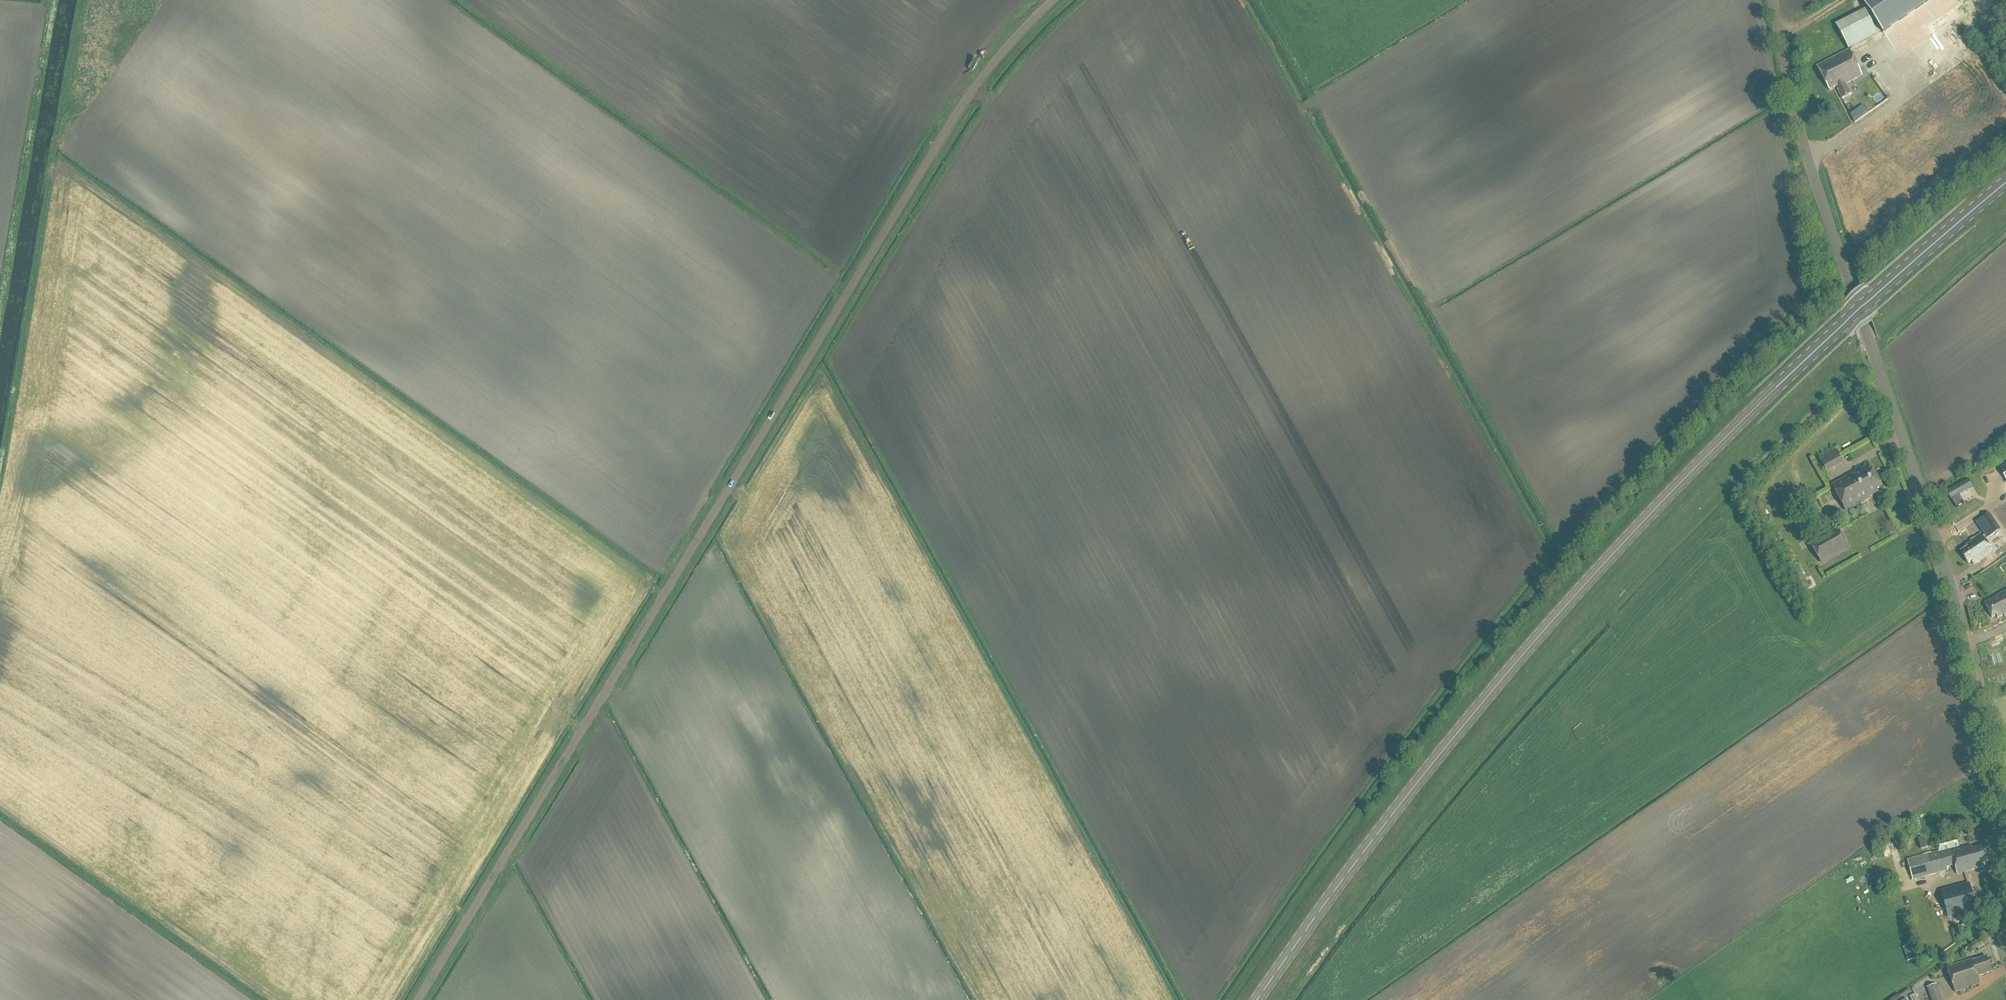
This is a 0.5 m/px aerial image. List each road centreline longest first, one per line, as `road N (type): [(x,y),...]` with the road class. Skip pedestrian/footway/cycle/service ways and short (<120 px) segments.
road 1 (unclassified): [(417,999),(965,98),(1052,0)]
road 2 (primary): [(1257,999),(1453,738),(1602,566),(1841,327),(2005,184)]
road 3 (tertiary): [(2005,836),(1929,516),(1804,149),(1771,0)]
road 4 (track): [(53,0),(0,306)]

